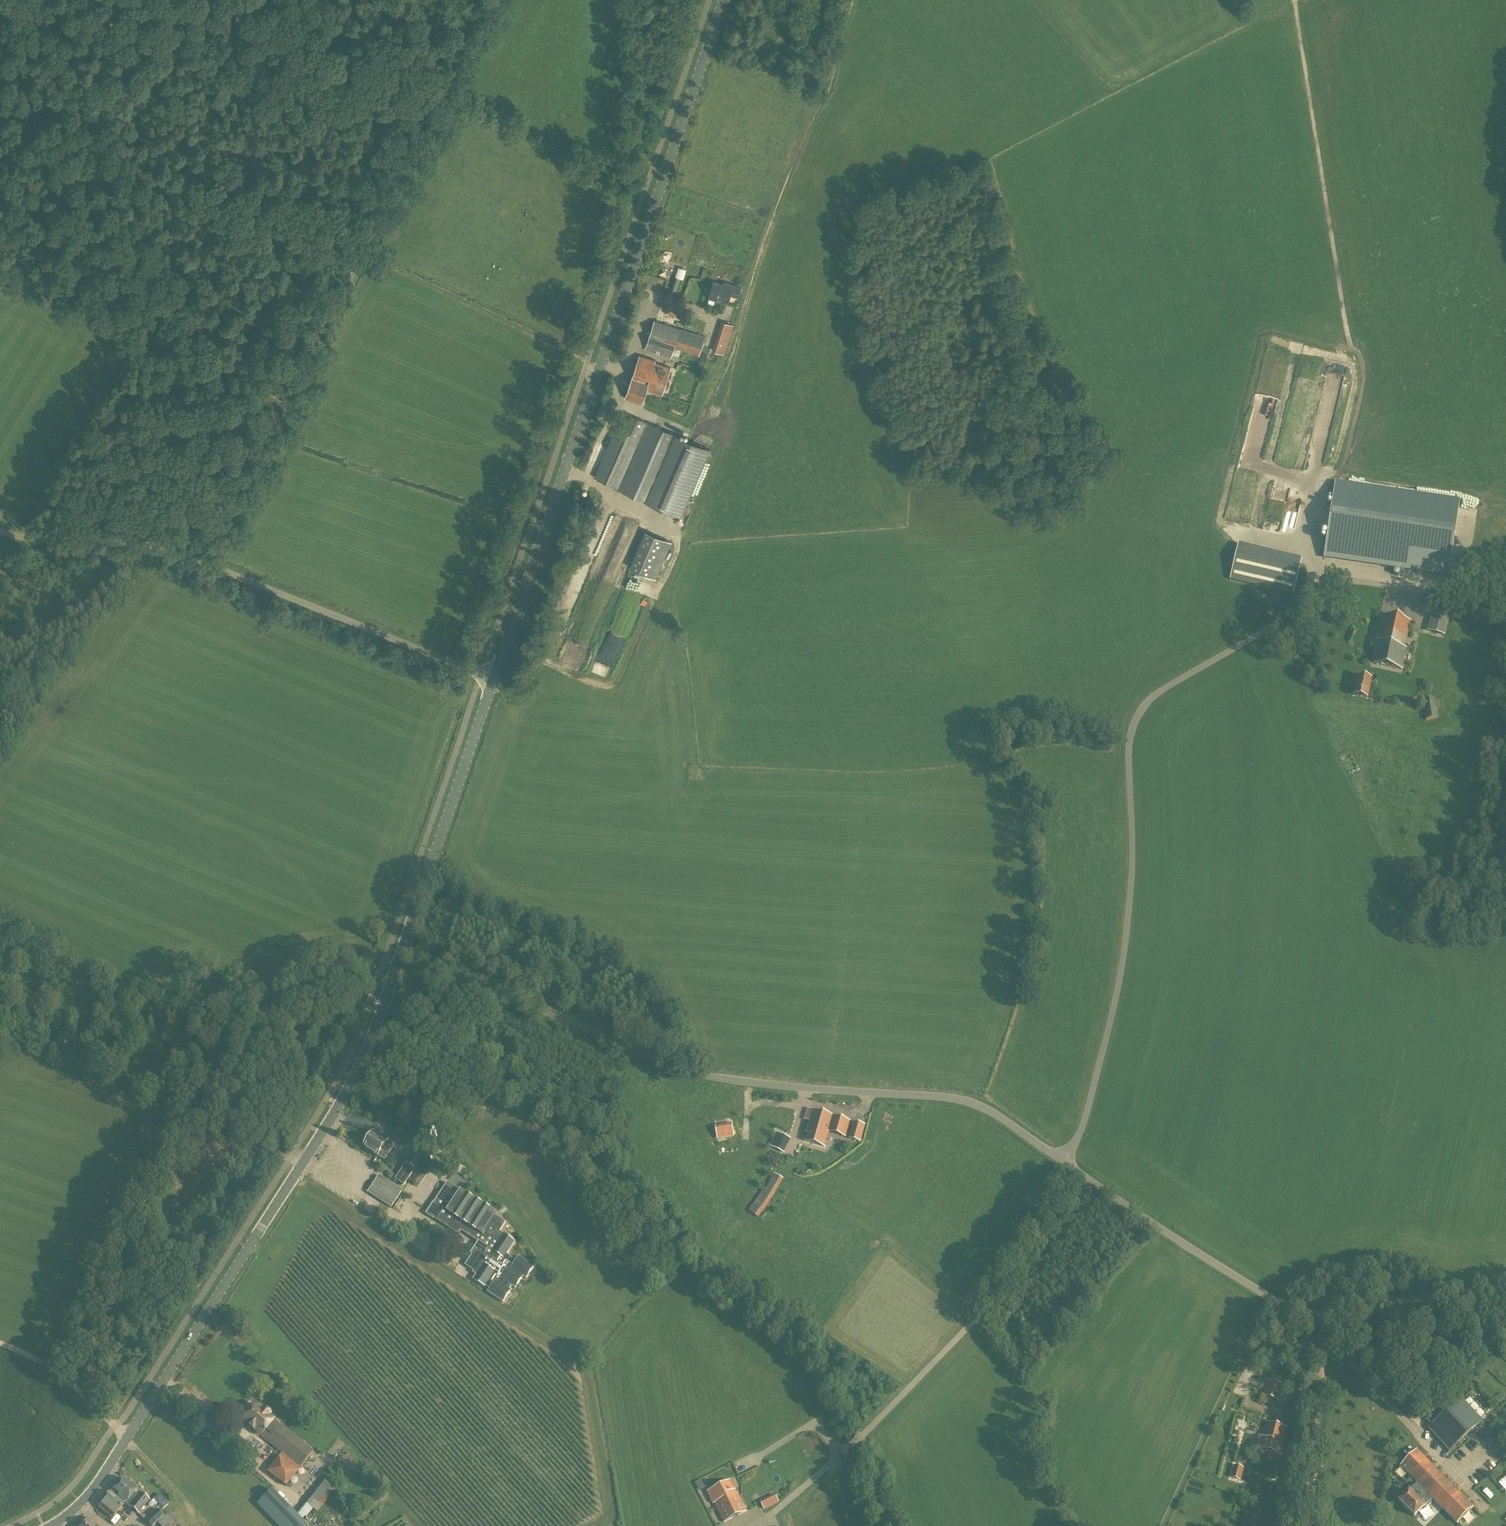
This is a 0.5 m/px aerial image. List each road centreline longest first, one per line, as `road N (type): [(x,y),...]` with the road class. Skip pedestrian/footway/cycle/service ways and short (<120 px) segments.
road 1 (secondary): [(494,678),(723,0)]
road 2 (unclassified): [(1067,1166),(968,1101),(702,1074),(465,972),(400,958)]
road 3 (unclassified): [(1067,1166),(1108,1035),(1129,914),(1131,725),(1149,700),(1313,597)]
road 4 (secondary): [(48,1525),(85,1499),(107,1469),(302,1165),(338,1107),(400,958)]
road 5 (unclassified): [(494,678),(168,547),(0,532)]
road 6 (unclassified): [(1505,1289),(1306,1315),(1067,1166)]
road 7 (secondary): [(400,958),(494,678)]
road 8 (track): [(1325,1312),(1309,1525)]
road 9 (track): [(1313,597),(1349,579),(1435,593),(1505,584)]
road 10 (track): [(114,1426),(58,1370),(0,1343)]

